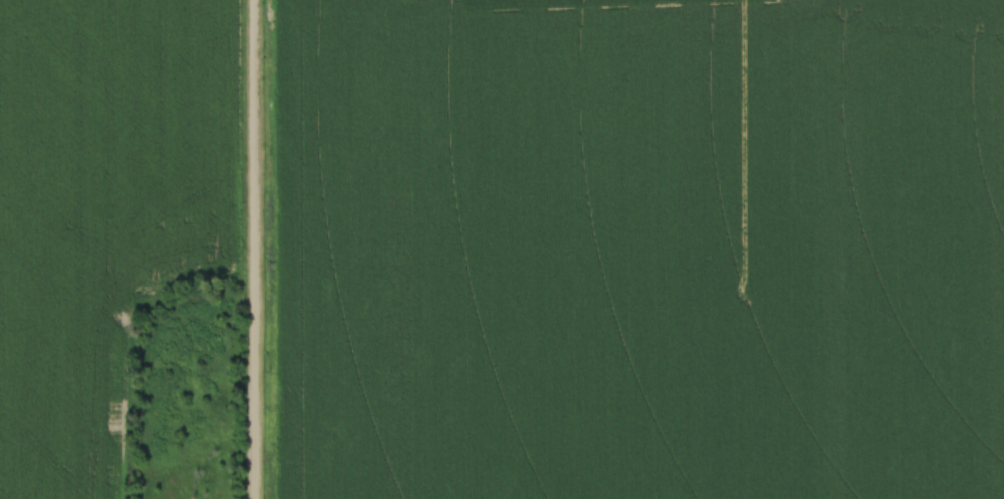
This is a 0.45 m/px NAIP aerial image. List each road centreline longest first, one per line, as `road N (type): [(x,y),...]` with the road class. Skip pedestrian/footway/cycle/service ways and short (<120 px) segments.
road 1 (residential): [(256,498),(257,0)]

